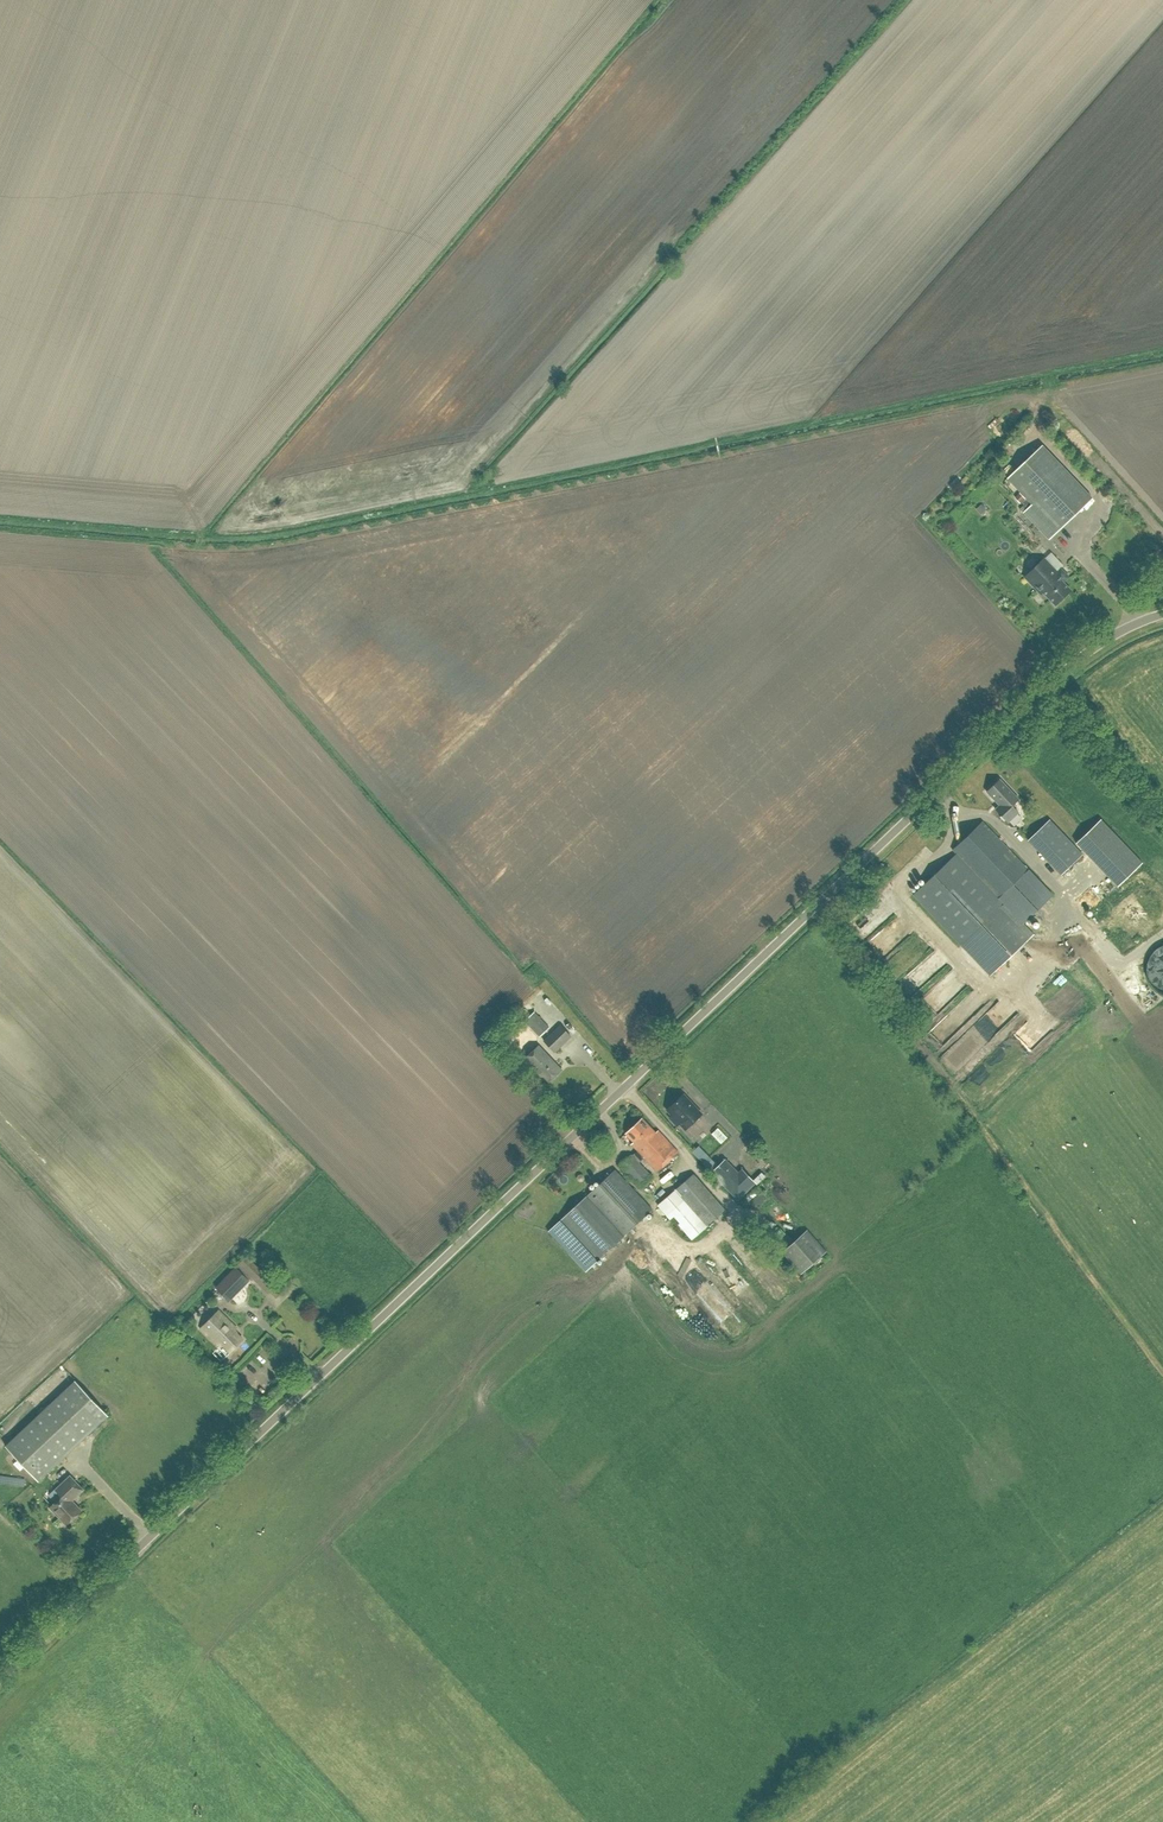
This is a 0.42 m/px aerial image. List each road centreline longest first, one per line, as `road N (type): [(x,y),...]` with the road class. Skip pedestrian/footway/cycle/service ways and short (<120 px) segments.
road 1 (tertiary): [(0,1676),(1046,686),(1118,632),(1162,614)]
road 2 (track): [(1162,368),(1045,393),(1040,408)]

